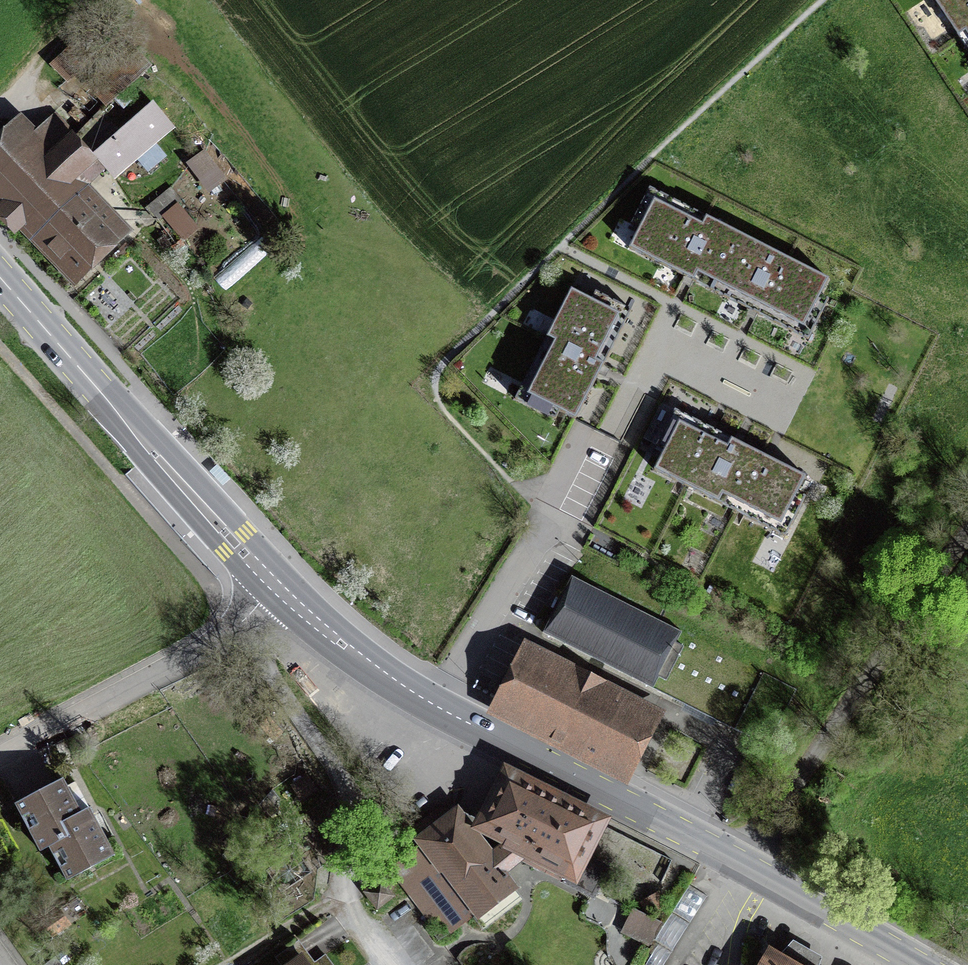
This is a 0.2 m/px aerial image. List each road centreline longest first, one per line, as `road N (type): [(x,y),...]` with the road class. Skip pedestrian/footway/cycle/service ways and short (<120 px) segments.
road 1 (primary): [(440,710),(923,964)]
road 2 (primary): [(274,585),(0,278)]
road 3 (residential): [(243,621),(335,770),(350,836),(349,894),(398,964)]
road 4 (residential): [(243,621),(0,757)]
road 5 (primary): [(440,710),(364,661),(274,585)]

